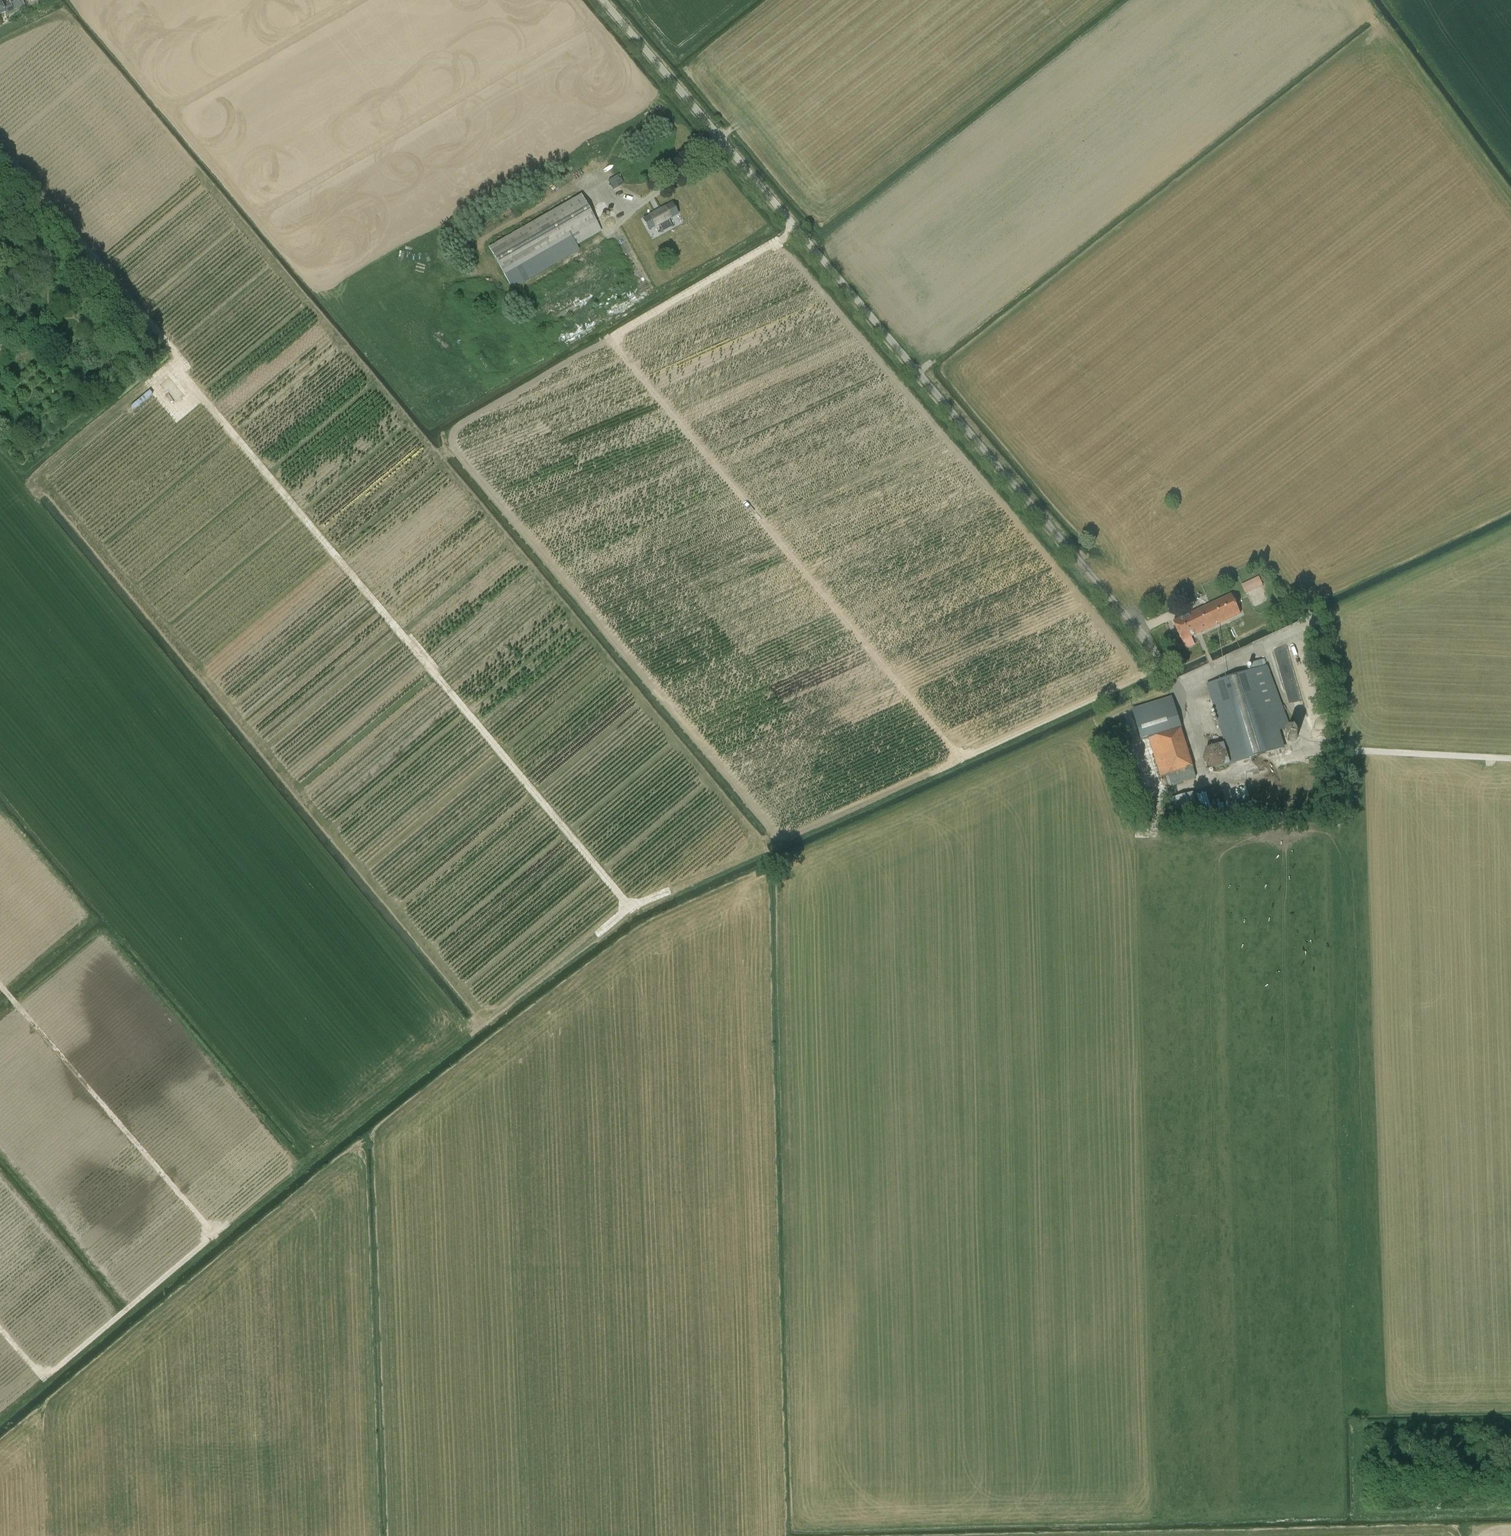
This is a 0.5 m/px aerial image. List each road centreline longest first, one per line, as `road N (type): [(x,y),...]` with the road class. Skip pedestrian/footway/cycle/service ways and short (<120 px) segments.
road 1 (unclassified): [(1164,676),(601,0)]

